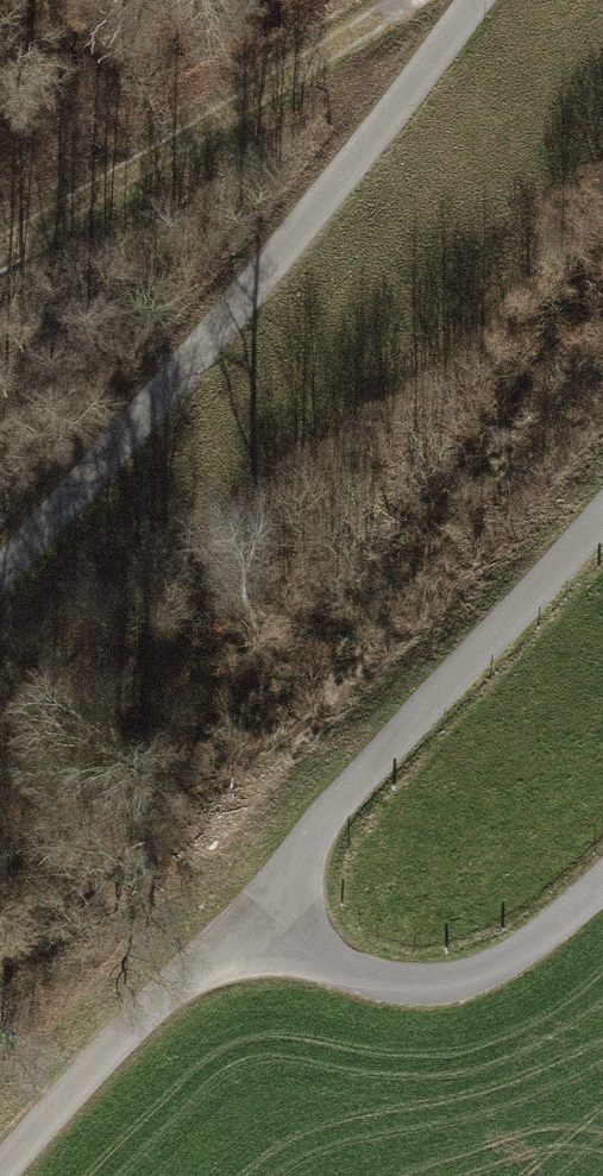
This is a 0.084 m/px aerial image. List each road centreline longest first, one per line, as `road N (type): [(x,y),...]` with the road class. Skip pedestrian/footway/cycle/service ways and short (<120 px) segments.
road 1 (track): [(602,544),(0,1174)]
road 2 (track): [(464,0),(144,417),(0,577)]
road 3 (track): [(393,0),(0,249)]
road 4 (track): [(602,881),(491,968),(422,986),(355,973),(247,917)]

